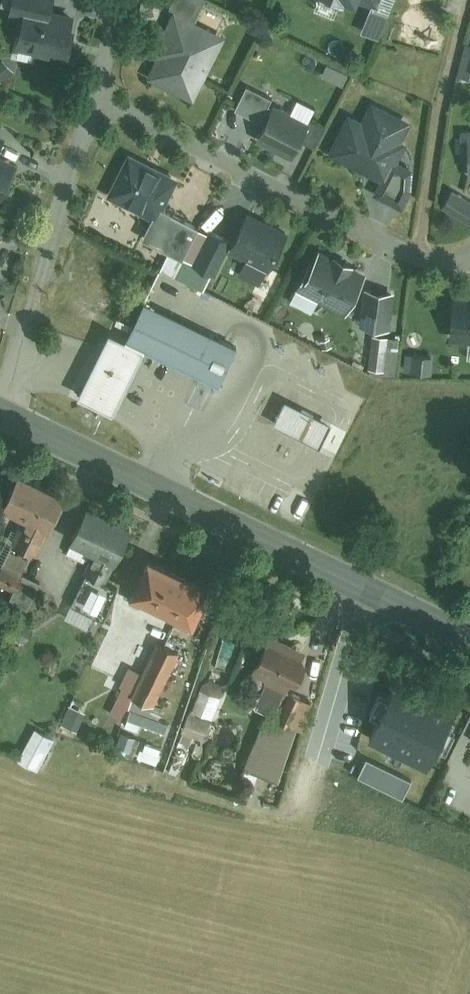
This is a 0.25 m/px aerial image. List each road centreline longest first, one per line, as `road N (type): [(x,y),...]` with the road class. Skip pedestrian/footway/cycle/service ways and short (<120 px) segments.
road 1 (primary): [(469,641),(0,410)]
road 2 (residential): [(97,102),(418,257),(469,260)]
road 3 (residential): [(97,102),(0,406)]

